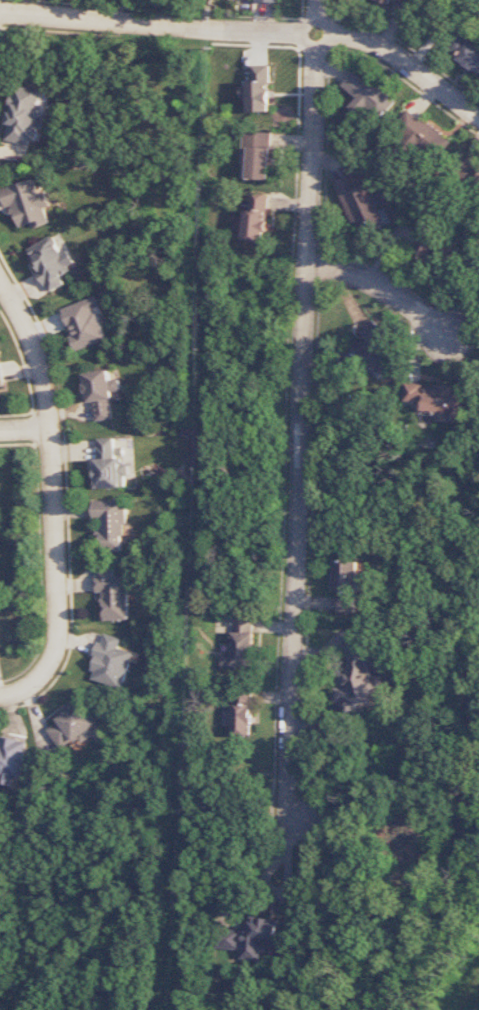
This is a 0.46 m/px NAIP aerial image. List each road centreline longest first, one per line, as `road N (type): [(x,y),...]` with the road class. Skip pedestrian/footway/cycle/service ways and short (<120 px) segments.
road 1 (residential): [(317,0),(284,765),(299,815)]
road 2 (residential): [(0,432),(49,430),(59,639),(41,676),(0,696)]
road 3 (residential): [(223,31),(367,44),(478,118)]
road 4 (residential): [(223,31),(0,13)]
road 5 (residential): [(307,267),(356,272),(446,337)]
road 6 (residential): [(0,283),(33,348),(49,430)]

